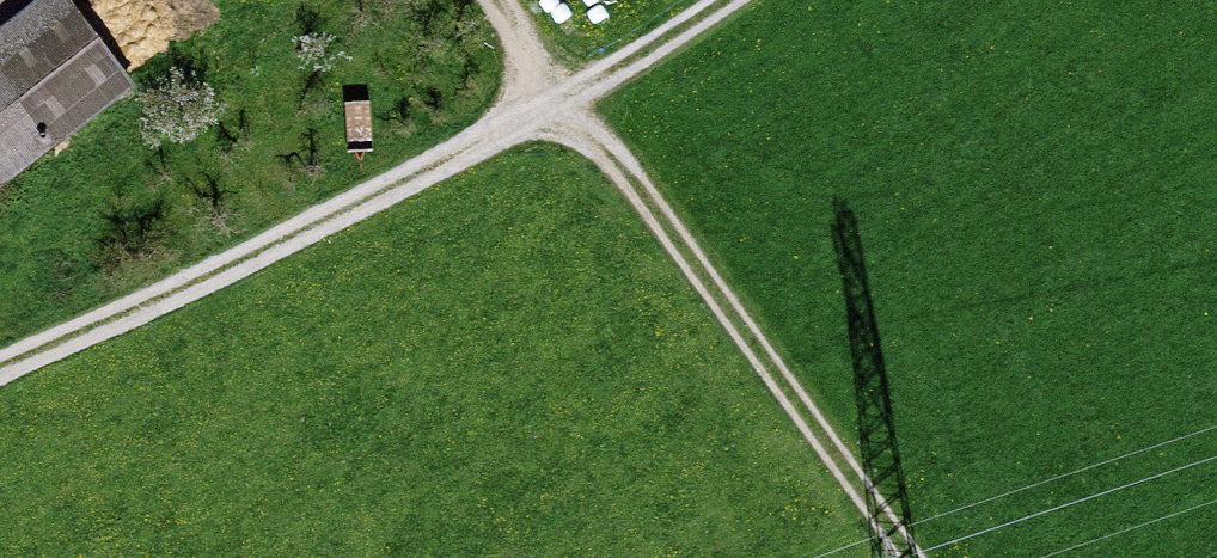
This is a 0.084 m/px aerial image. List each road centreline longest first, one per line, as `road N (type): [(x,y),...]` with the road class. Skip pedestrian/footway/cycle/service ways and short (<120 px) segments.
road 1 (track): [(0,369),(600,100),(752,0)]
road 2 (track): [(524,0),(940,557)]

